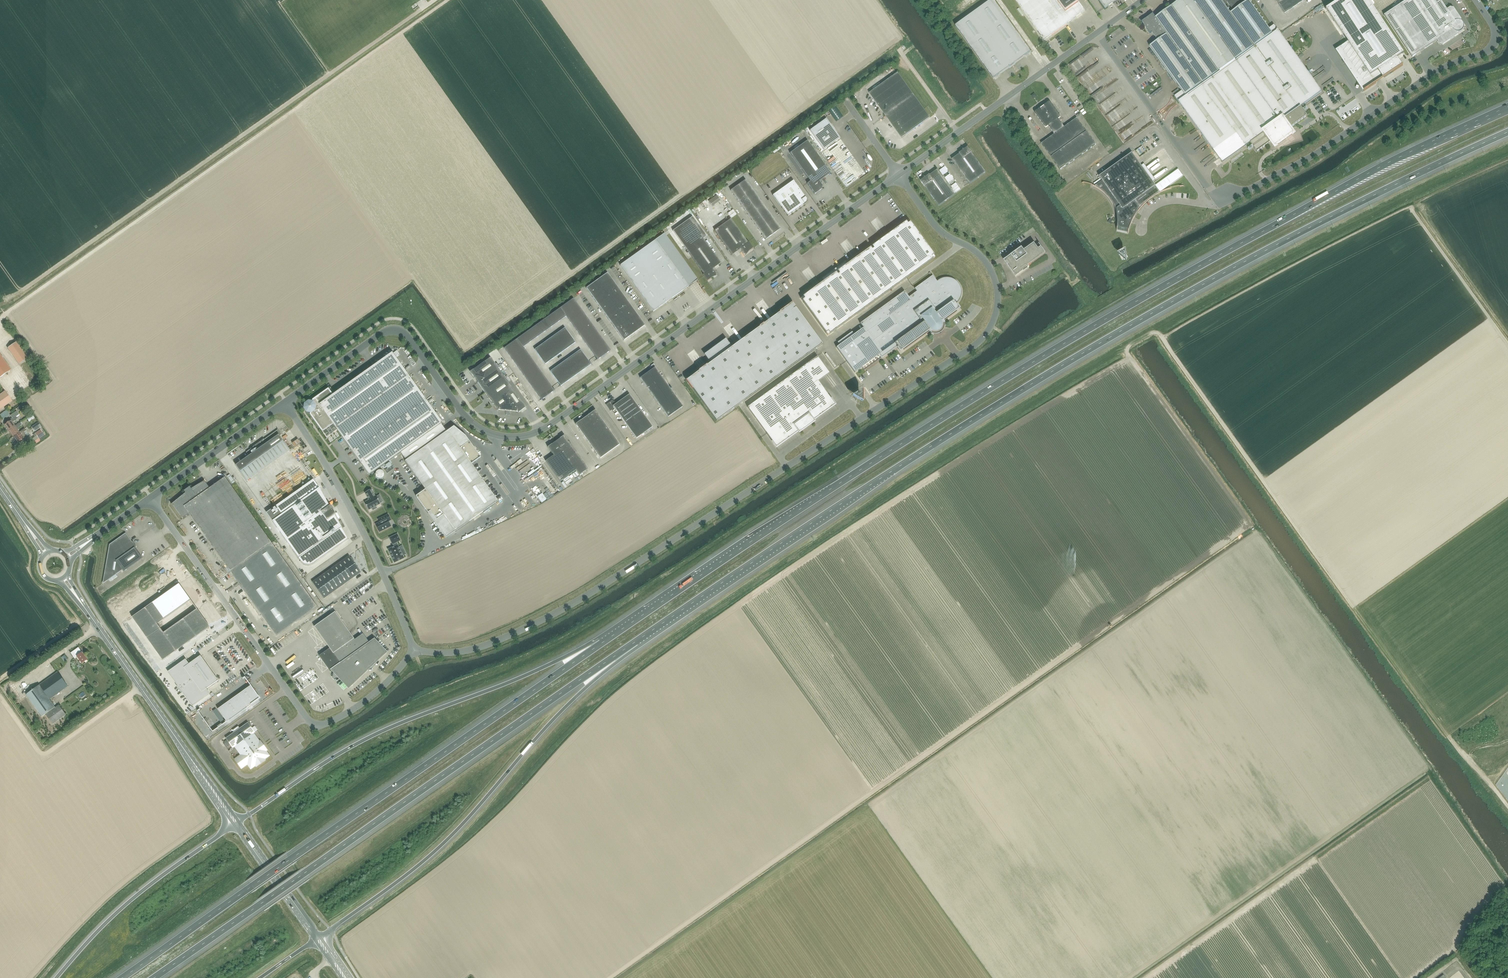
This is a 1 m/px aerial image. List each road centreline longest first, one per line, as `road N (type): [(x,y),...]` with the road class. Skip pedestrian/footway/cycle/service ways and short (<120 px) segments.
road 1 (motorway): [(1507,109),(1391,161),(1084,332),(602,643)]
road 2 (motorway): [(635,642),(1089,350),(1275,245),(1507,132)]
road 3 (unclassified): [(414,650),(475,649),(550,616),(980,340),(997,309),(992,272),(938,228),(899,175)]
road 4 (unclassified): [(899,175),(531,434),(503,437),(476,426),(396,330)]
road 5 (motorway): [(154,977),(635,642)]
road 6 (motorway): [(602,643),(123,977)]
road 7 (motorway): [(320,937),(444,843),(635,642)]
road 8 (unclassified): [(150,498),(314,728),(367,699),(414,650)]
road 9 (motorway): [(602,643),(369,738),(238,822)]
road 10 (track): [(0,321),(301,105)]
road 11 (unclassified): [(1220,205),(1319,152),(1441,69),(1489,50),(1496,33),(1476,0)]
road 12 (unclassified): [(899,175),(1143,0)]
road 13 (unclassified): [(414,650),(360,526),(285,402)]
road 14 (track): [(1427,769),(1505,881),(1457,940),(1481,977)]
road 15 (motorway): [(234,825),(126,904),(57,977)]
road 16 (unclassified): [(150,498),(285,402)]
road 17 (primary): [(172,732),(84,606)]
road 18 (track): [(1316,858),(1432,776)]
road 19 (primary): [(320,937),(238,822)]
road 20 (primary): [(234,825),(315,940)]
road 21 (unclassified): [(285,402),(396,330)]

